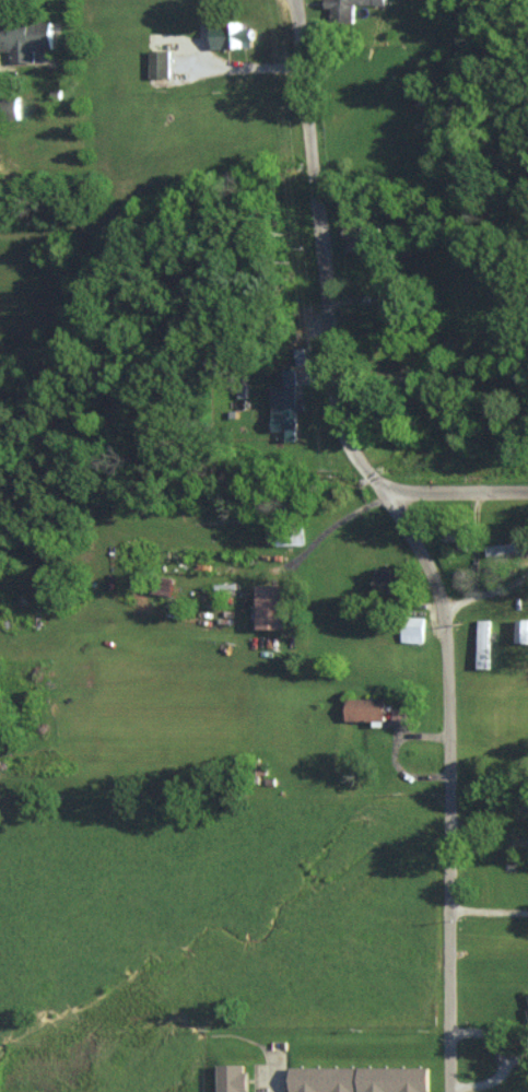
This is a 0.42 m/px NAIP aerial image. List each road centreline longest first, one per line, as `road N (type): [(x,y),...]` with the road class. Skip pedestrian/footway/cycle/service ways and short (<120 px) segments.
road 1 (residential): [(453,1091),(455,656),(416,493),(380,478),(327,262),(303,160),(296,0)]

